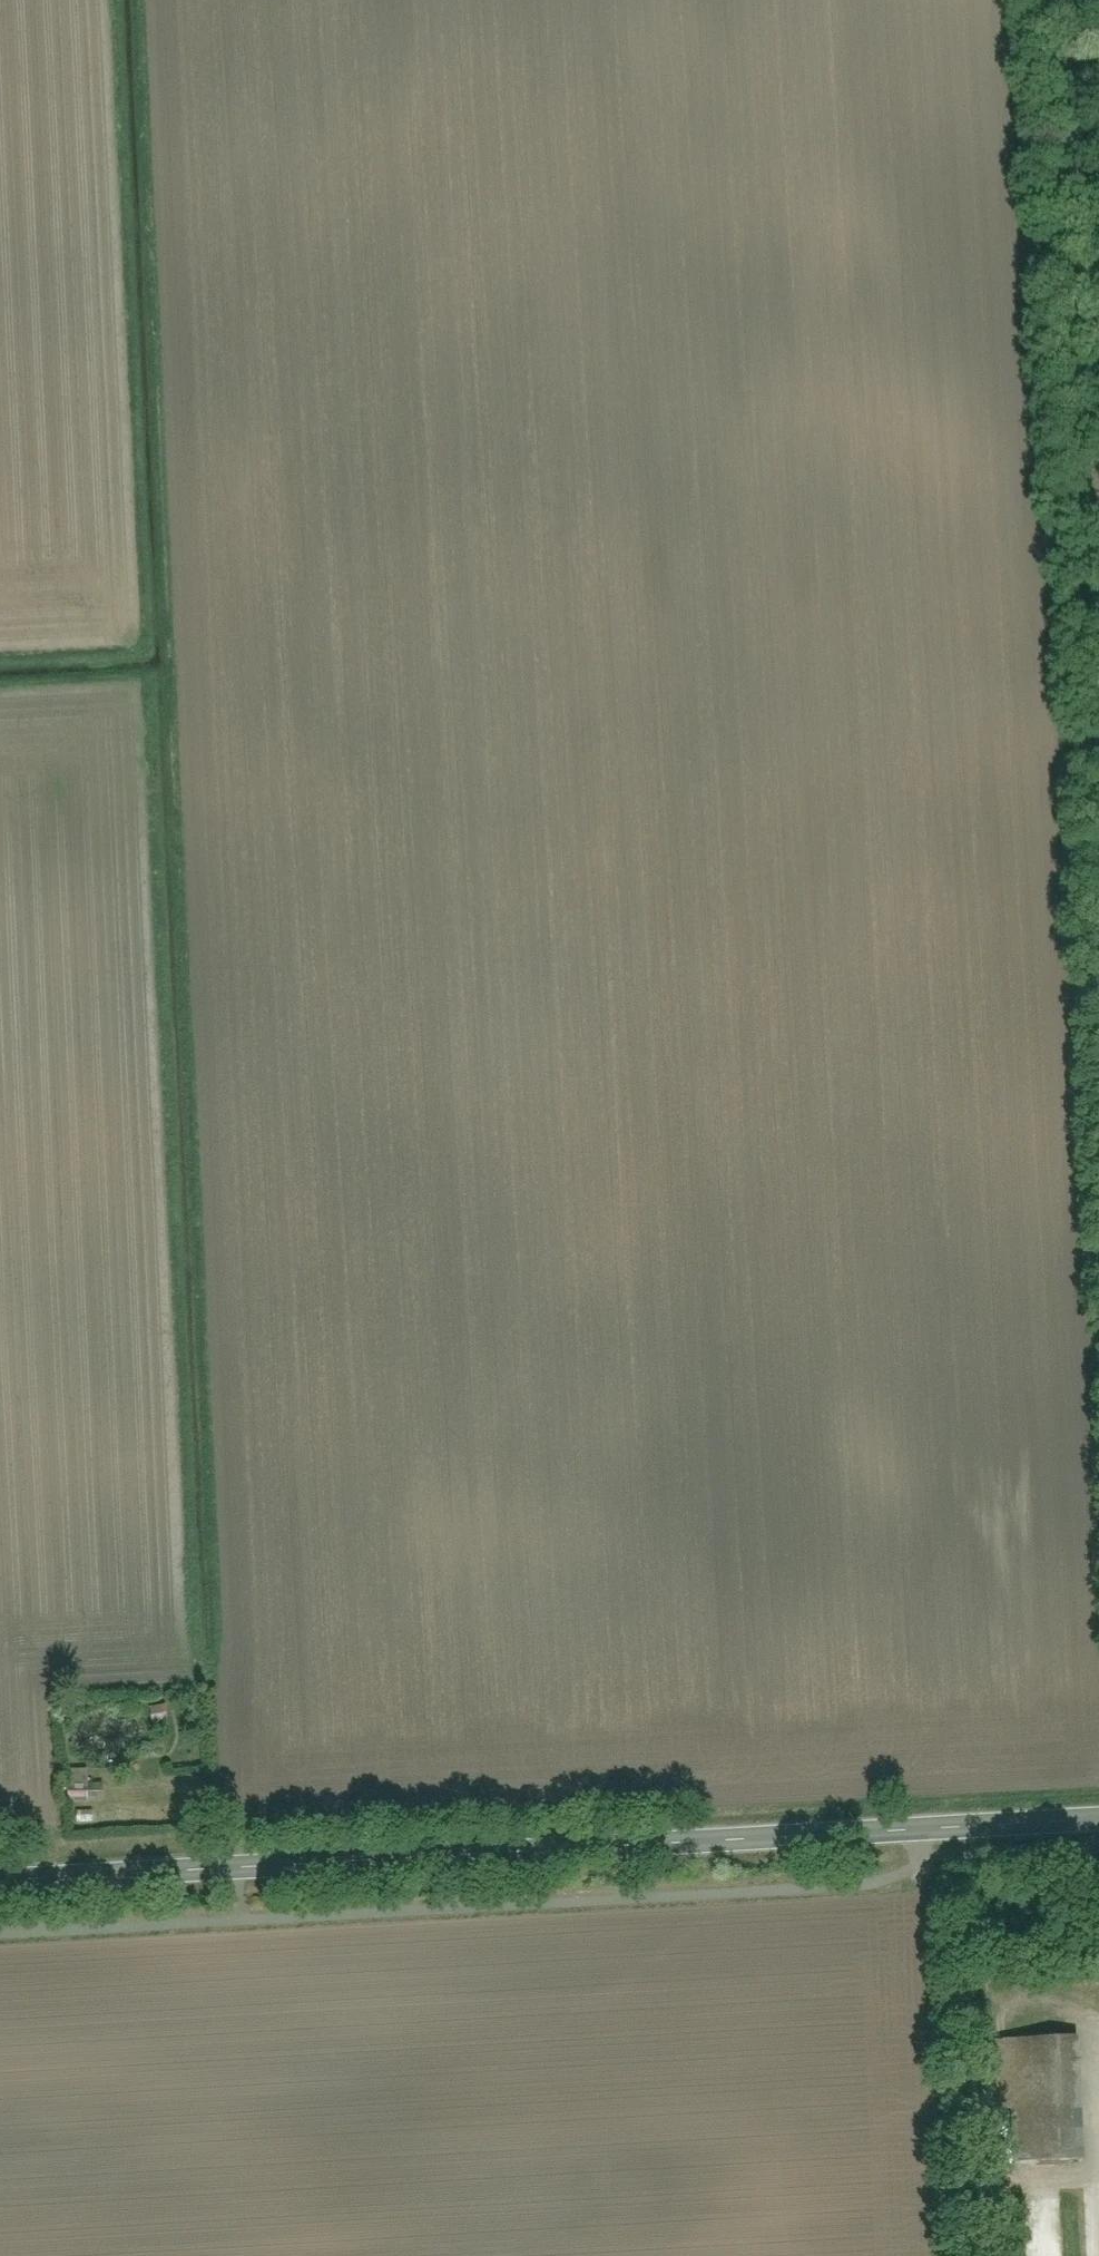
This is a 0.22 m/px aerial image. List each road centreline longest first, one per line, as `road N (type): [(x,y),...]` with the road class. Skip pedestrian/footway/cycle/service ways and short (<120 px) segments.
road 1 (tertiary): [(0,1884),(1098,1821)]
road 2 (track): [(1098,487),(1067,0)]

